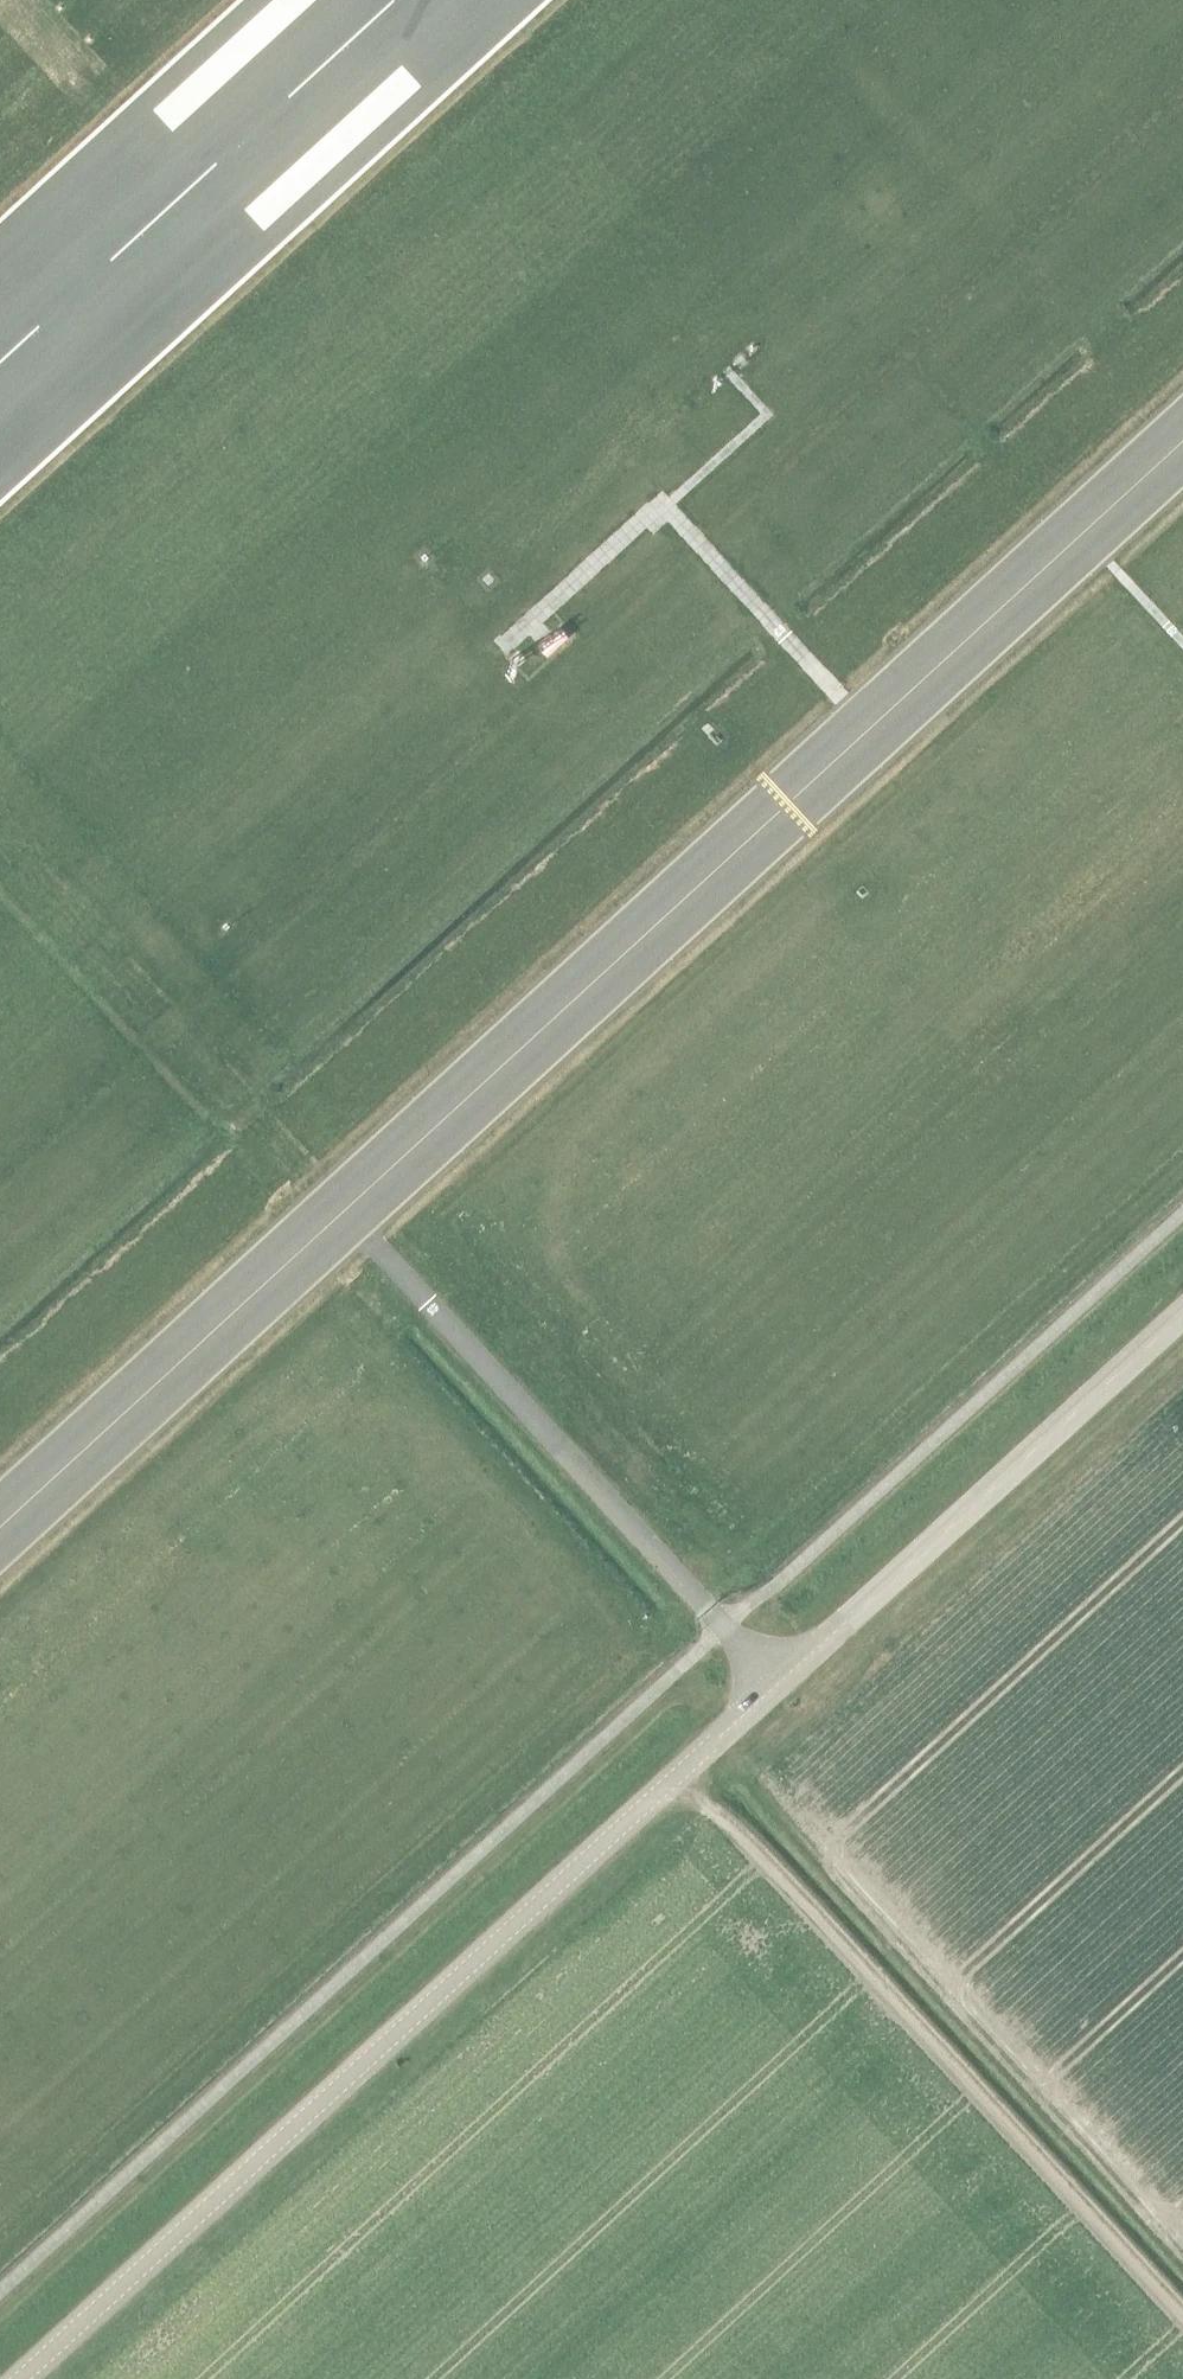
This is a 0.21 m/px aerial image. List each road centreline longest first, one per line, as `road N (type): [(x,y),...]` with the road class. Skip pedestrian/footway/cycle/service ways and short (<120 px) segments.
road 1 (tertiary): [(24,2378),(1182,1319)]

